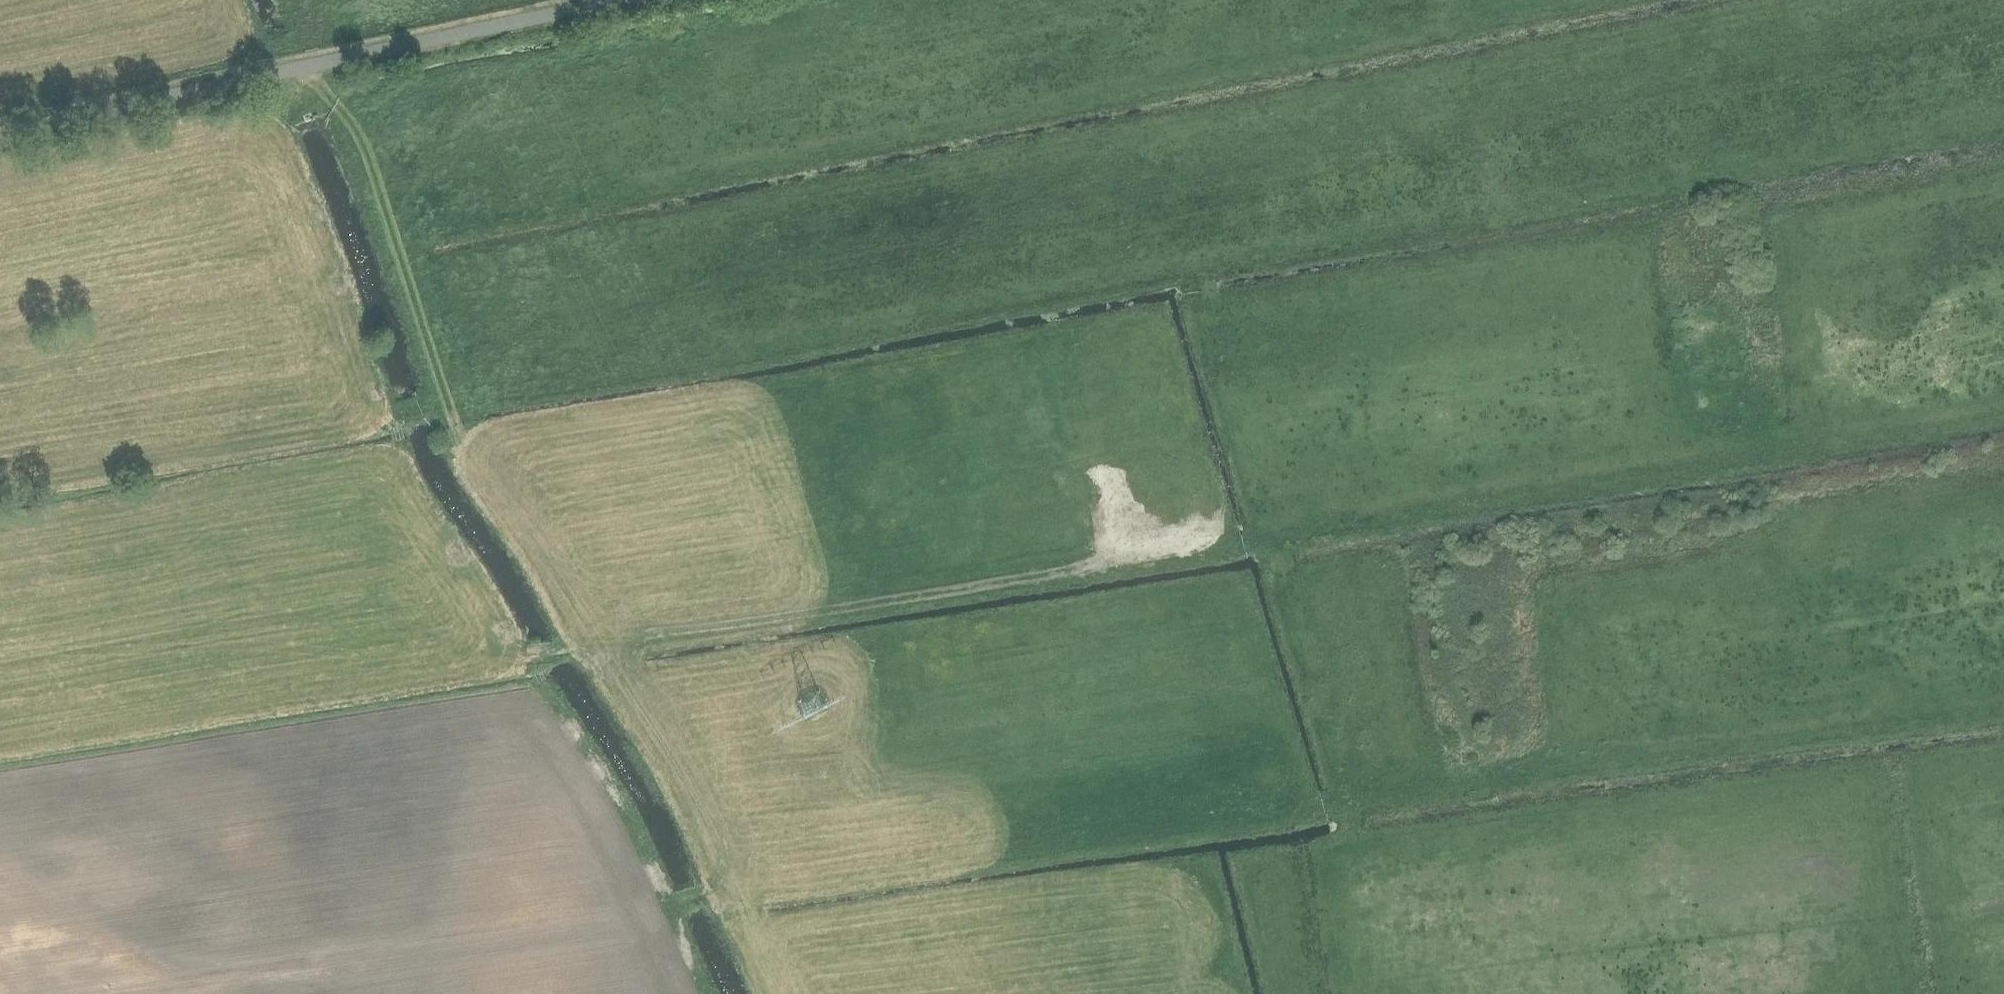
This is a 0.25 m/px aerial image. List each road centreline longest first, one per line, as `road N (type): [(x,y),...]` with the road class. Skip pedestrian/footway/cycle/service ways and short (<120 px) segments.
road 1 (unclassified): [(0,133),(616,0)]

